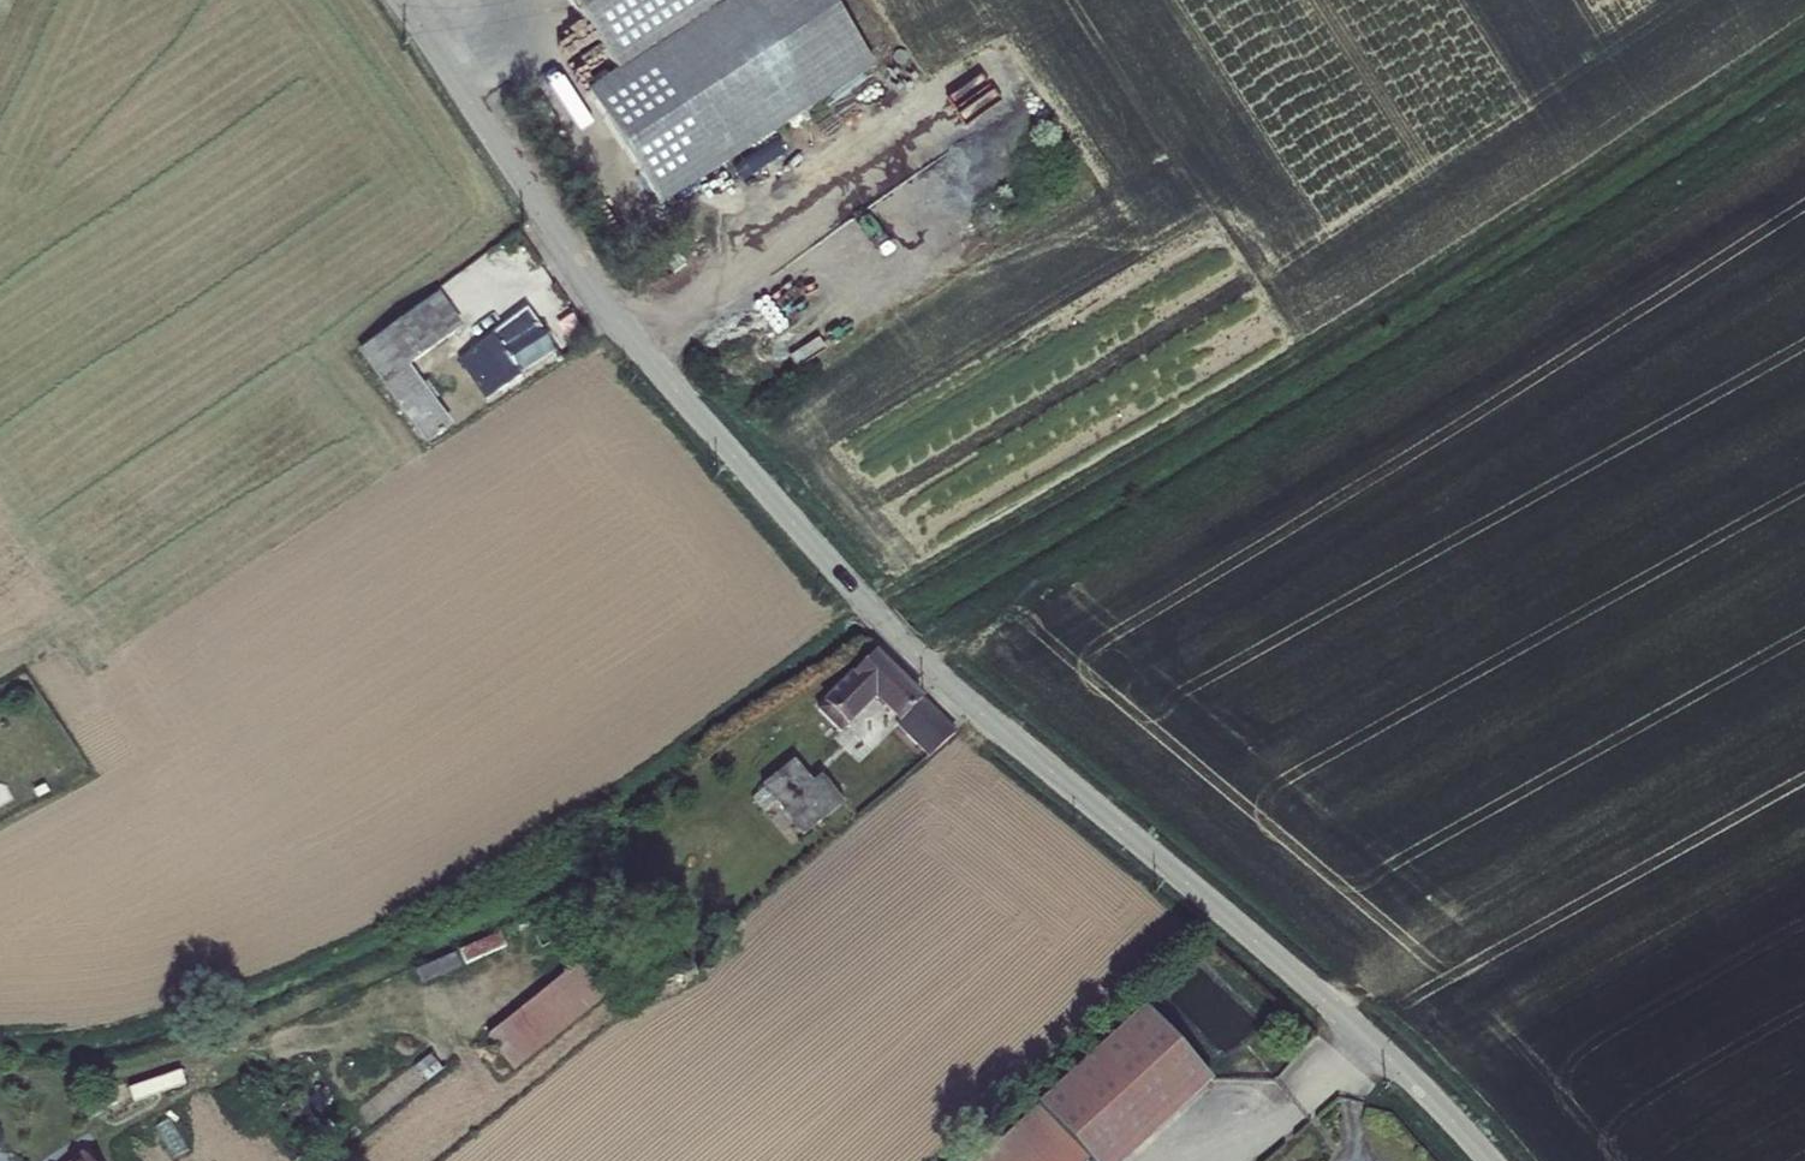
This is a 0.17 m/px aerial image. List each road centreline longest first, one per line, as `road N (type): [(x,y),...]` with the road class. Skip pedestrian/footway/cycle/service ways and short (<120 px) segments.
road 1 (residential): [(398,0),(612,318),(890,633),(1366,1036),(1488,1160)]

